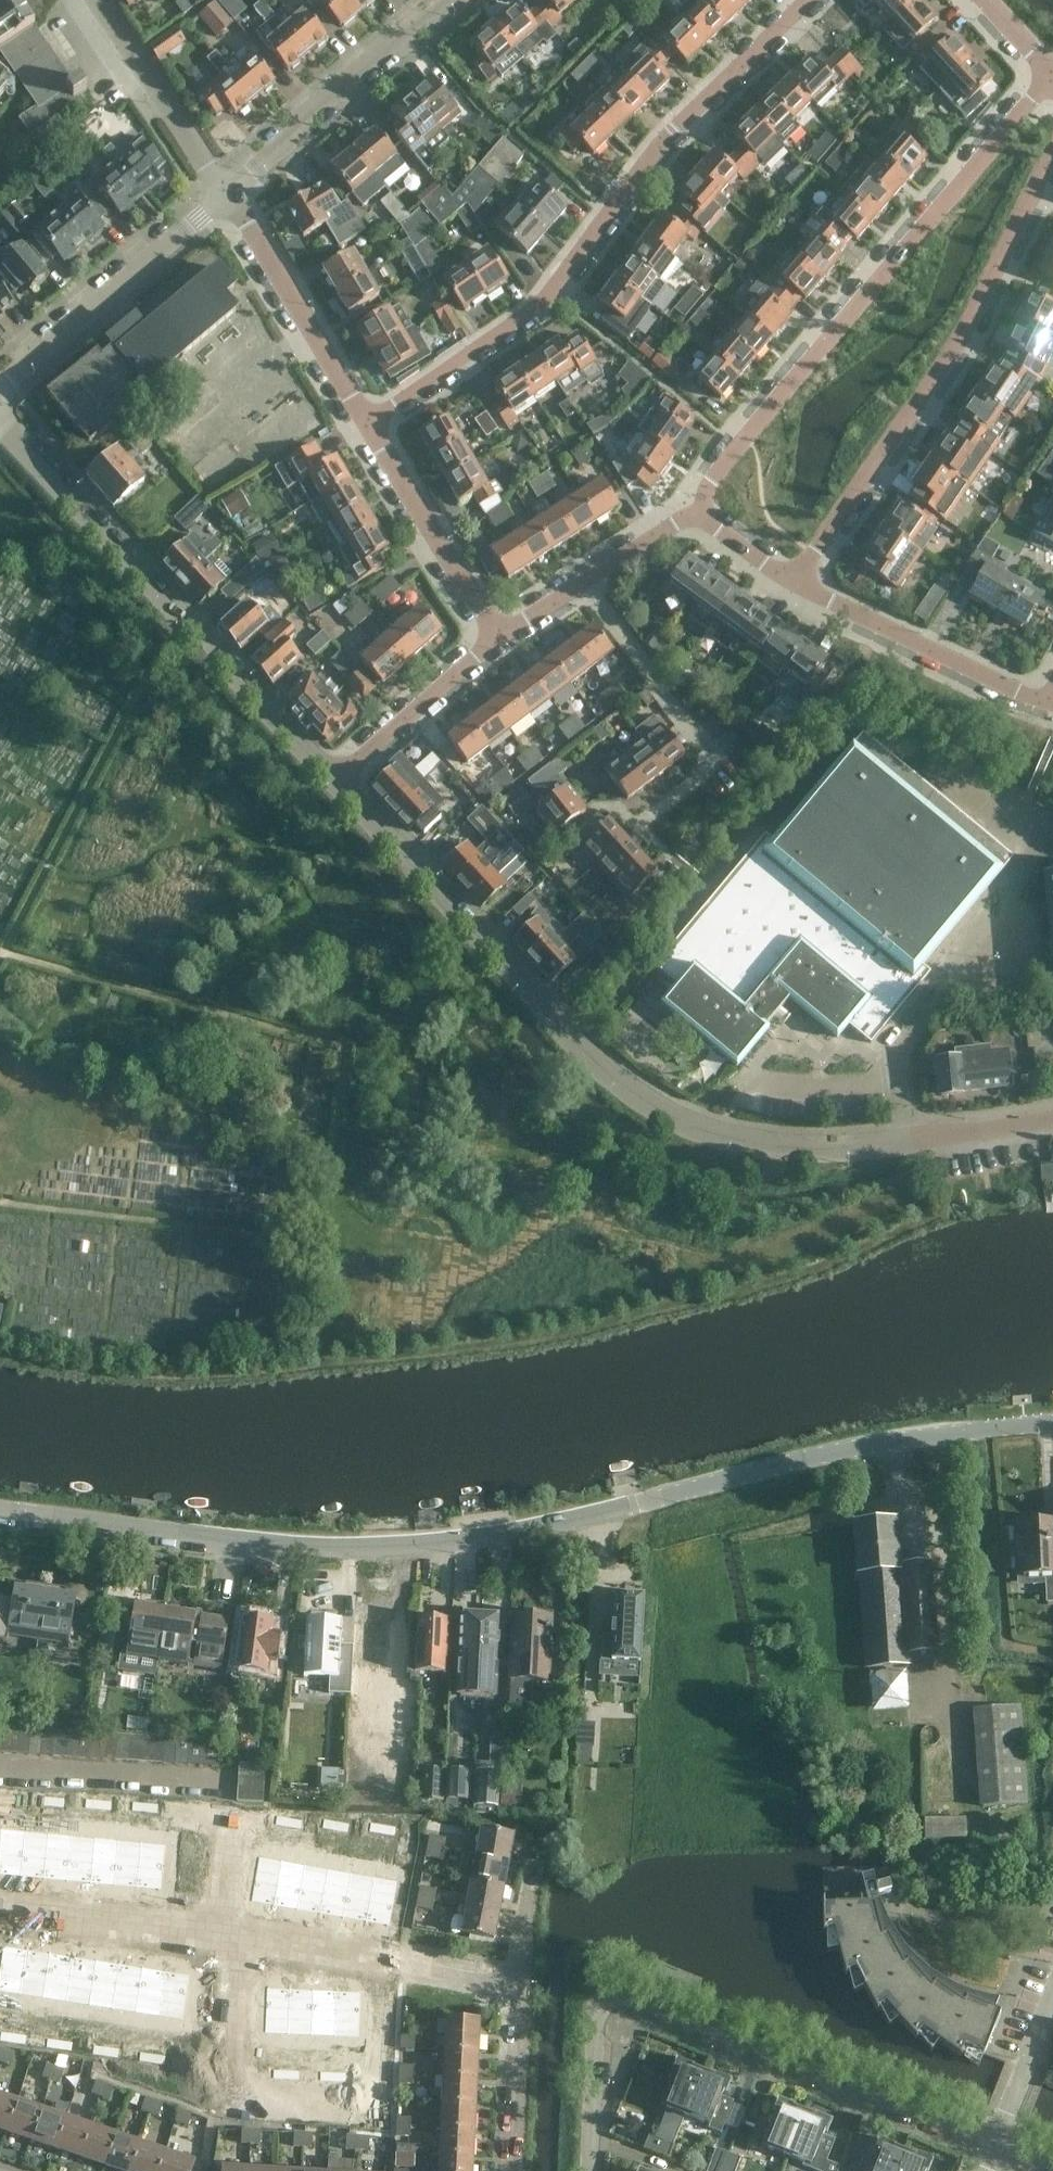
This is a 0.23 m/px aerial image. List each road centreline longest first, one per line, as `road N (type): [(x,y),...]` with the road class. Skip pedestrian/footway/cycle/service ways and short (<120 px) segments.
road 1 (unclassified): [(1052,1422),(814,1453),(566,1521),(442,1543),(268,1542),(0,1508)]
road 2 (residential): [(1052,1119),(811,1147),(735,1140),(689,1122),(581,1047),(339,785)]
road 3 (residential): [(369,420),(545,305),(611,215),(817,0)]
road 4 (residential): [(592,2170),(595,2015),(603,2000),(618,1997),(996,2143)]
road 5 (residential): [(671,511),(736,444),(1031,73)]
road 6 (residential): [(0,1910),(243,1934),(518,1983)]
road 7 (residential): [(339,785),(0,421)]
road 8 (residential): [(797,590),(981,322),(1052,170)]
road 9 (unclassified): [(0,382),(225,189)]
road 10 (unclassified): [(225,189),(445,0)]
road 11 (residential): [(1046,701),(797,590)]
road 12 (residential): [(369,420),(225,189)]
road 13 (residential): [(488,640),(369,420)]
road 14 (residential): [(225,189),(90,0)]
road 15 (residential): [(705,767),(582,575)]
road 16 (residential): [(339,785),(488,640)]
road 17 (residential): [(511,2170),(518,1983)]
road 18 (residential): [(518,1983),(544,1822)]
road 19 (residential): [(996,2143),(1052,1998)]
road 20 (residential): [(797,590),(671,511)]

